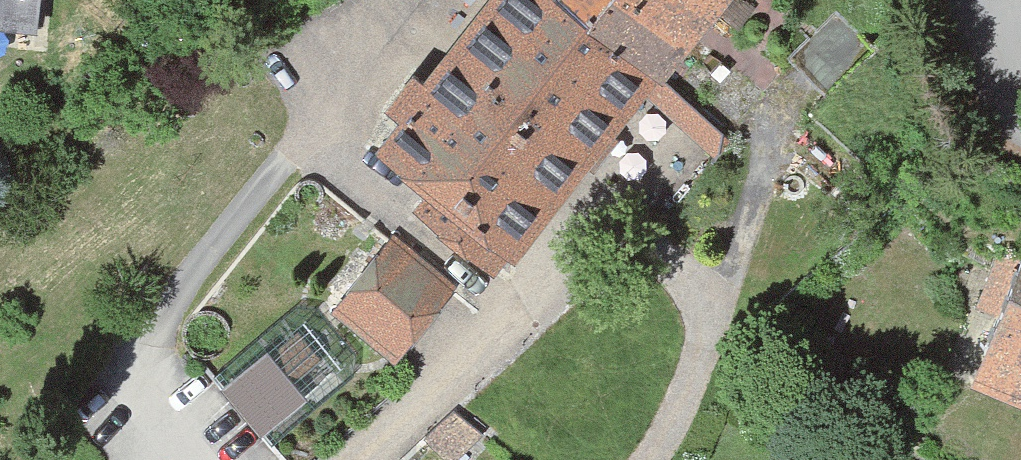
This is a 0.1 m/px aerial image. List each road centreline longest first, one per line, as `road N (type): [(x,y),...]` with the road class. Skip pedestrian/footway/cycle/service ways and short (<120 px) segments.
road 1 (residential): [(178,459),(148,423),(135,386),(138,349),(415,0)]
road 2 (residential): [(652,459),(772,106)]
road 3 (residential): [(356,459),(556,274)]
road 4 (residential): [(990,0),(985,15),(998,84),(1020,113)]

